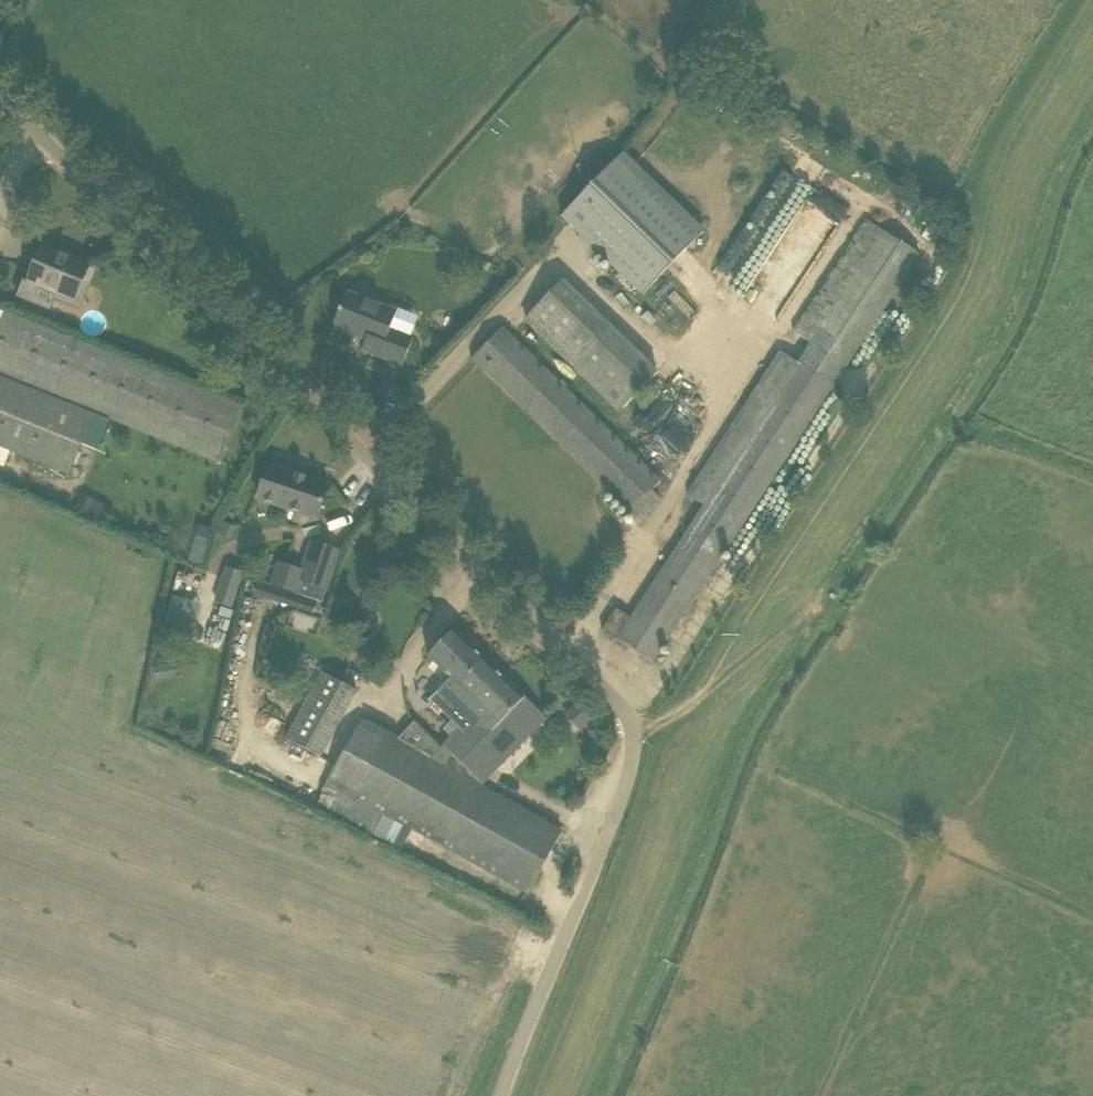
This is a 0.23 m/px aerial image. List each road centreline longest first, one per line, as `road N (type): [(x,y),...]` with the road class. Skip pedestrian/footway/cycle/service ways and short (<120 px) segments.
road 1 (unclassified): [(504,1095),(639,758),(635,714),(523,619),(0,103)]
road 2 (track): [(977,220),(972,267),(940,326),(688,708),(642,731)]
road 3 (track): [(705,0),(700,55),(977,220)]

